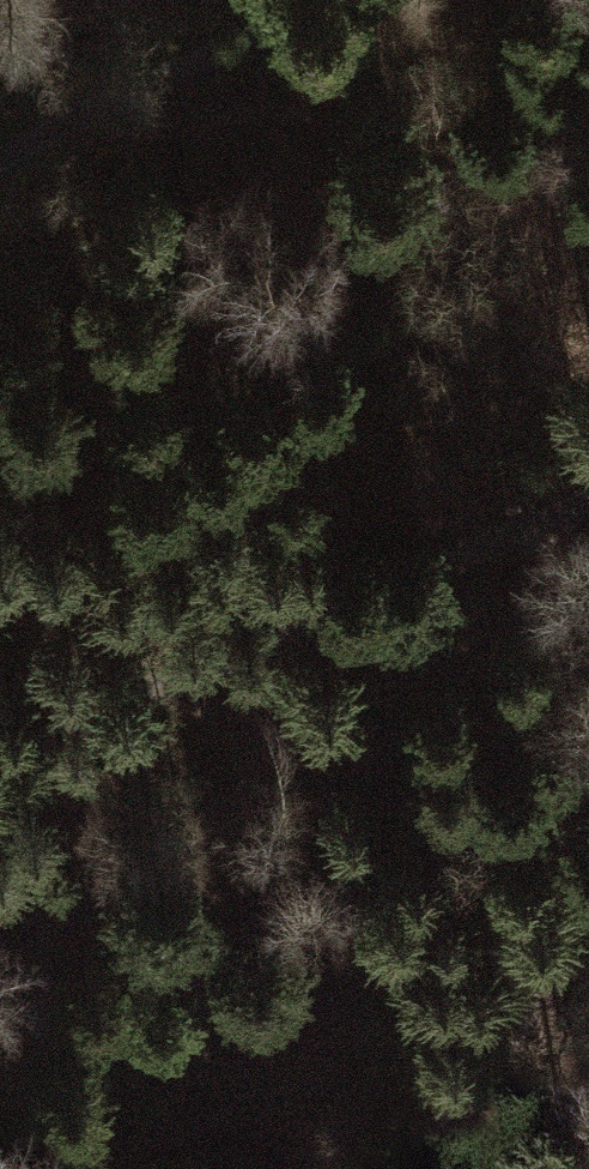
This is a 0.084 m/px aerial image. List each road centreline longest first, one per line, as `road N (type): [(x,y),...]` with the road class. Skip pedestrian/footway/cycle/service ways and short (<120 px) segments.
road 1 (track): [(588,506),(0,777)]
road 2 (track): [(325,0),(306,16),(77,114),(0,167)]
road 3 (track): [(433,1168),(588,901)]

